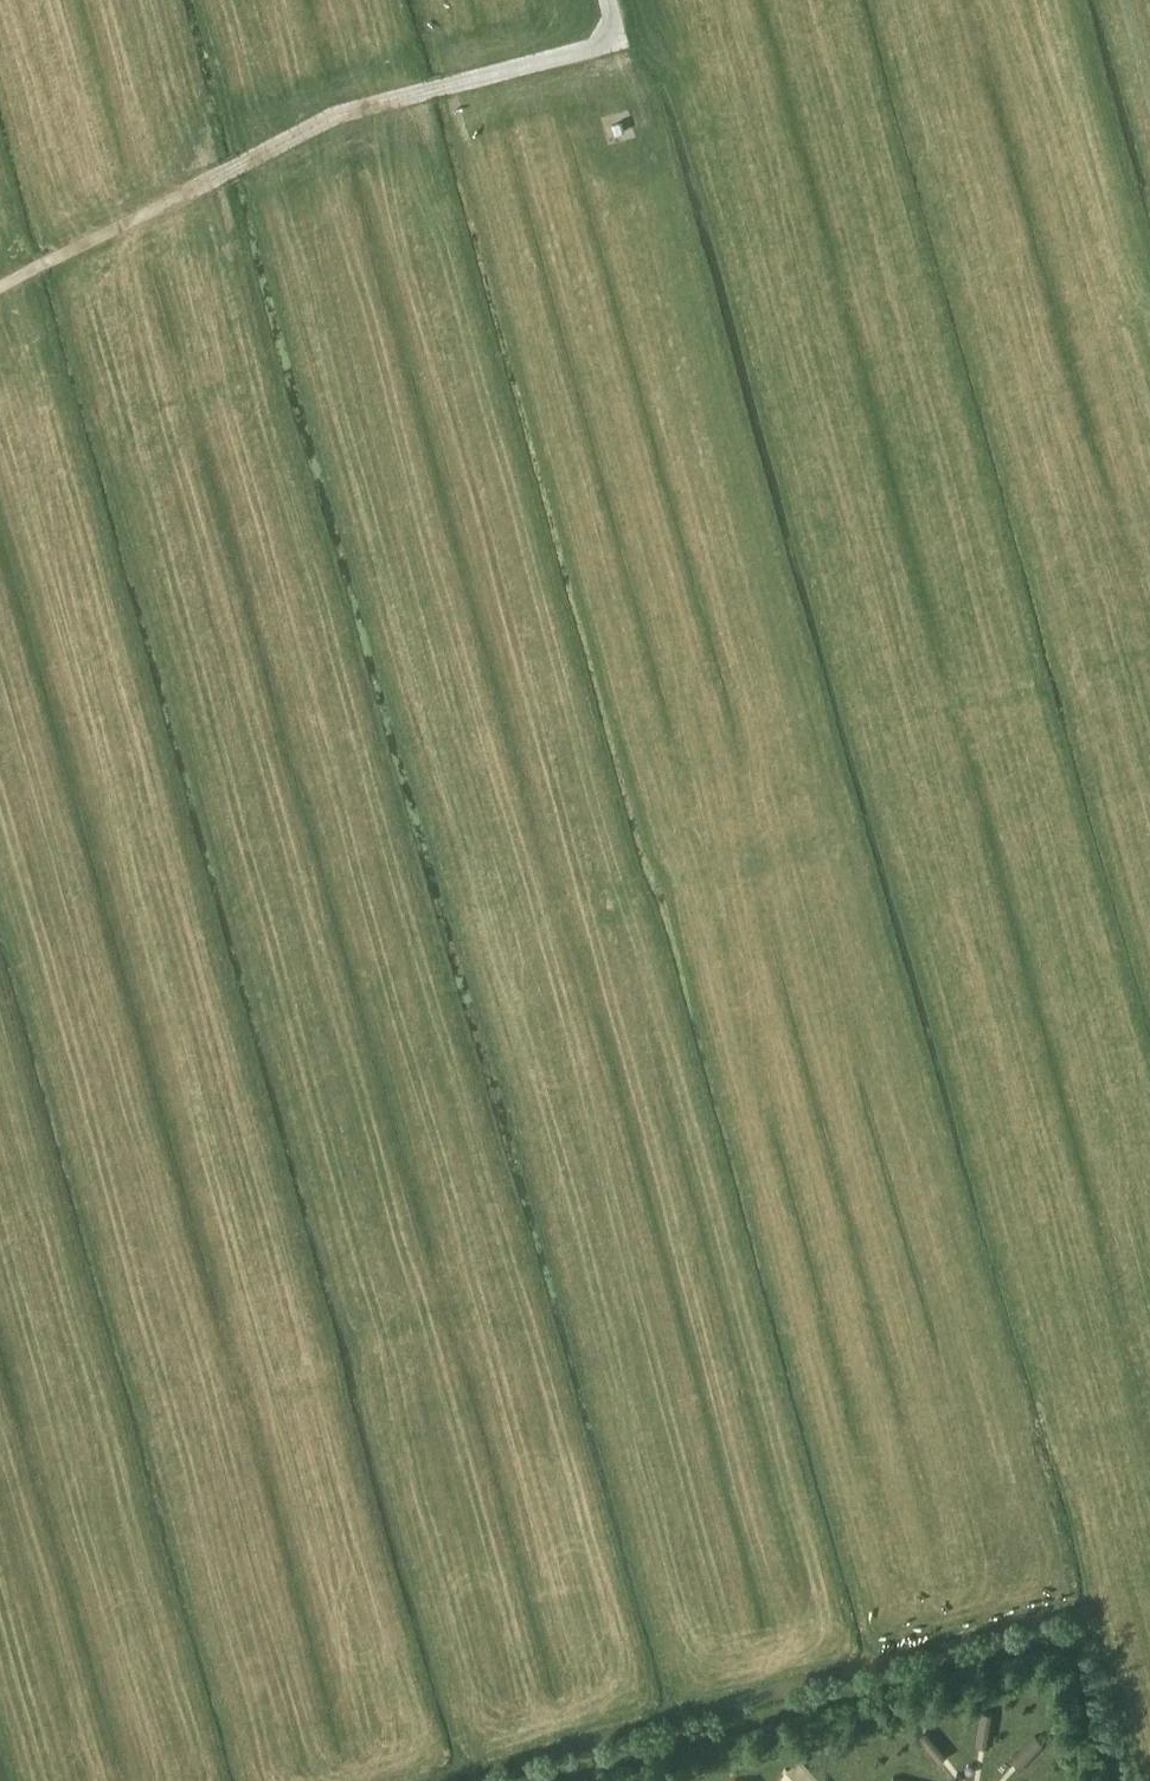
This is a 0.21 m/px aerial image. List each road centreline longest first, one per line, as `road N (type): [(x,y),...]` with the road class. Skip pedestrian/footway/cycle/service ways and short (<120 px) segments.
road 1 (track): [(0,290),(329,117),(617,39),(606,0)]
road 2 (track): [(574,1780),(1039,1660),(1060,1668),(1104,1780)]

